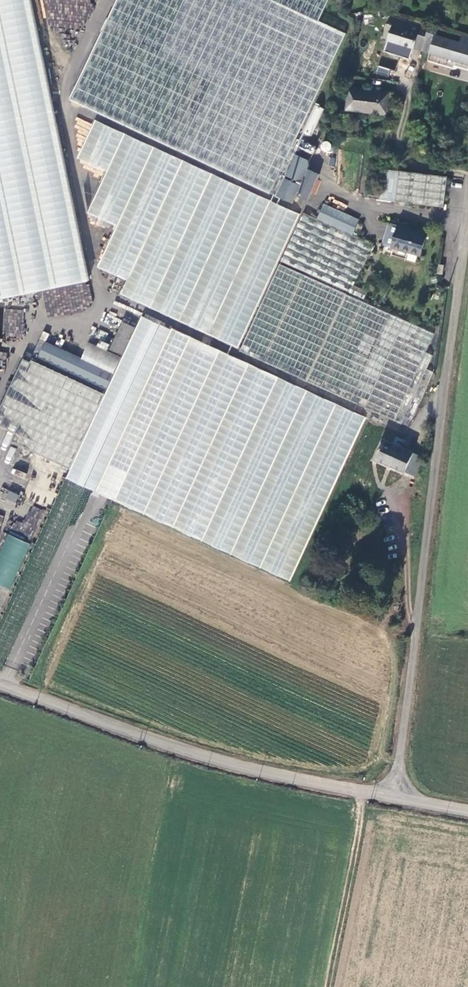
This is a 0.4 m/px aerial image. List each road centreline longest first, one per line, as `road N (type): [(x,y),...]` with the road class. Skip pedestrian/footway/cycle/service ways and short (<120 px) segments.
road 1 (unclassified): [(467,216),(396,798)]
road 2 (tertiary): [(396,798),(216,760),(0,684)]
road 3 (track): [(361,791),(330,986)]

